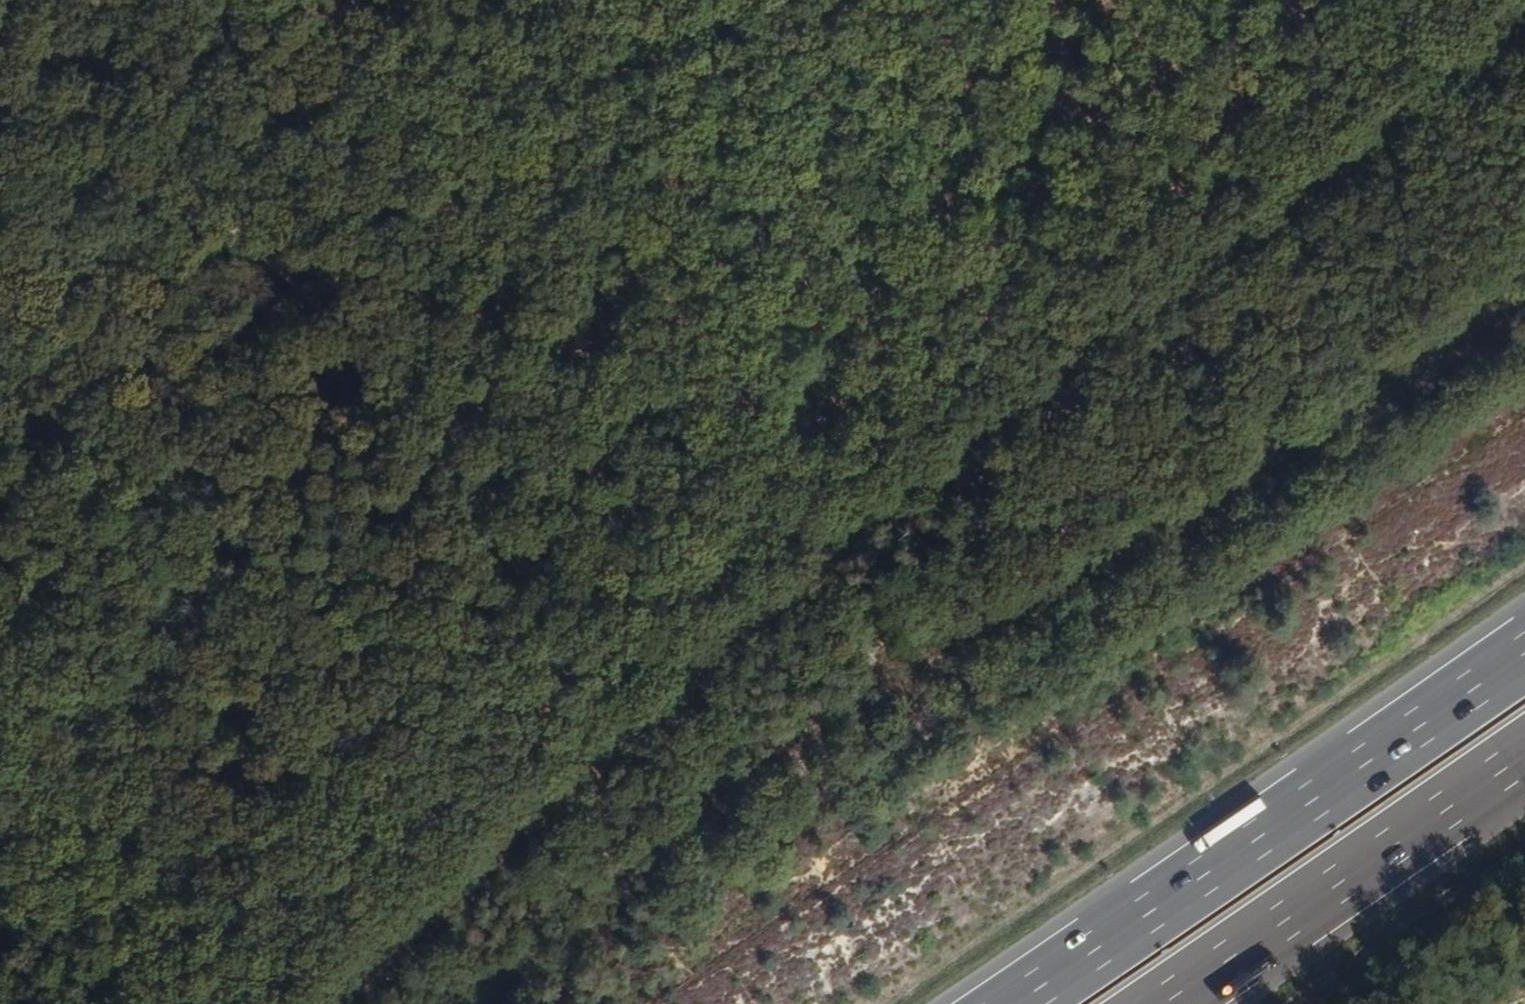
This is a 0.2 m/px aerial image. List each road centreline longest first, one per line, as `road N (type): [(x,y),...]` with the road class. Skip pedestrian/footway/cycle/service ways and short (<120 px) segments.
road 1 (track): [(1442,0),(1378,94),(1333,134),(698,618),(659,628),(580,605),(550,581),(504,484),(399,372),(210,241),(171,237),(118,265),(0,386)]
road 2 (motorway): [(1524,653),(1011,1003)]
road 3 (track): [(0,655),(227,781),(445,878)]
road 4 (motorway): [(1166,1003),(1524,756)]
road 5 (track): [(0,185),(171,237)]

